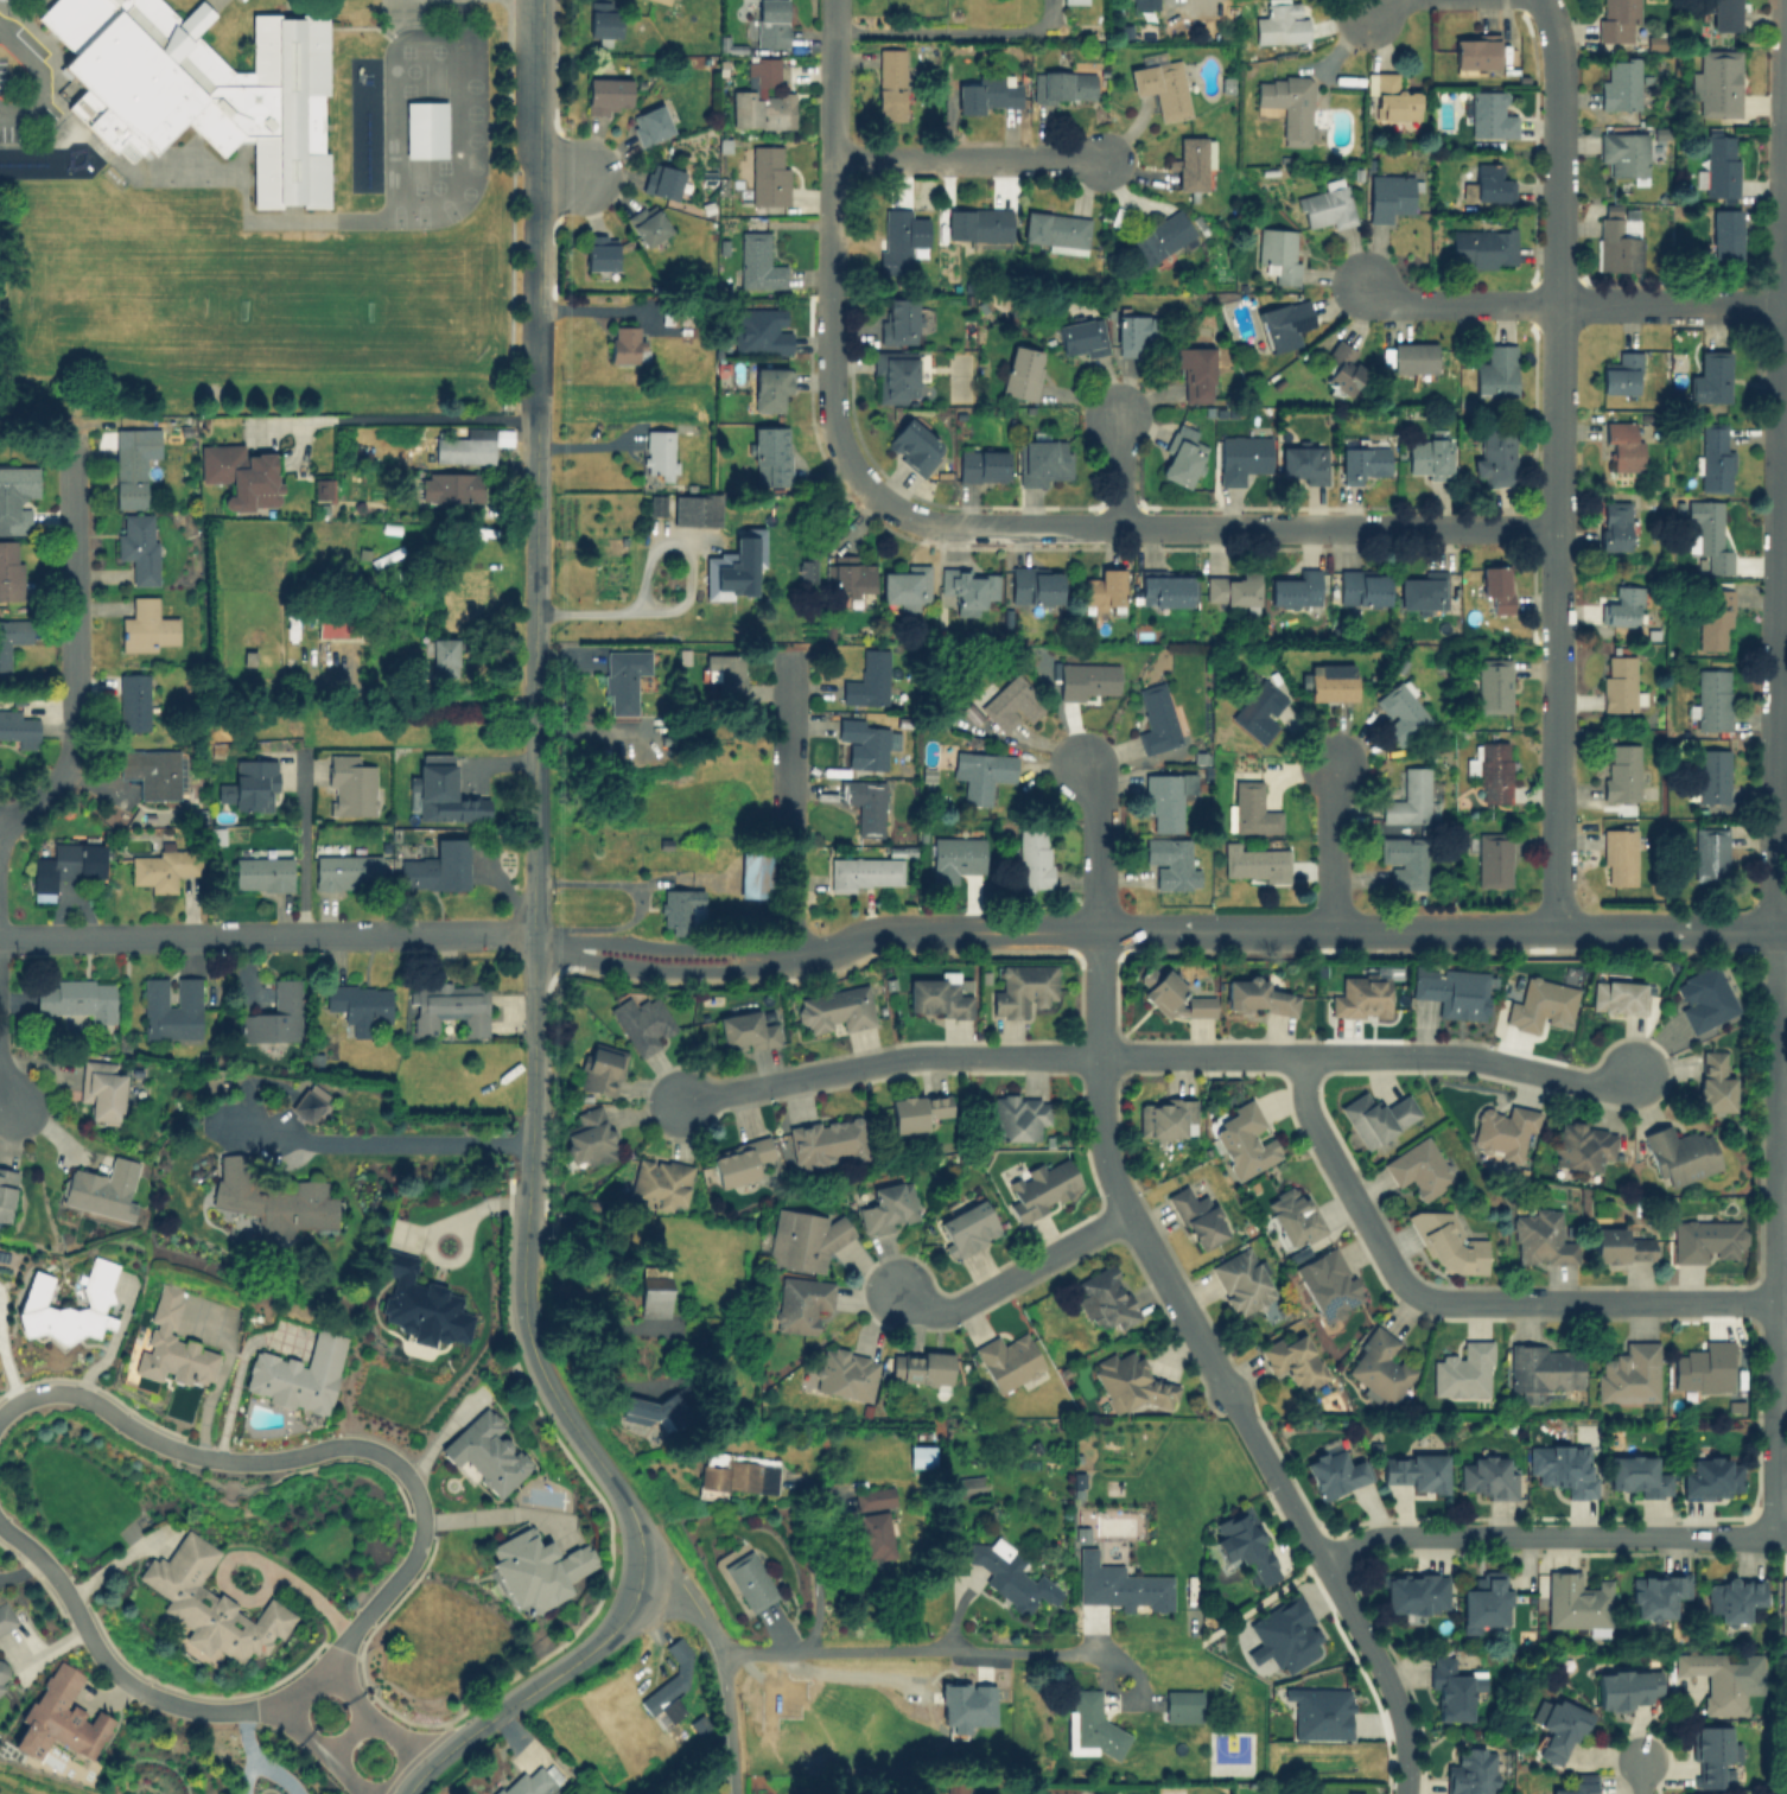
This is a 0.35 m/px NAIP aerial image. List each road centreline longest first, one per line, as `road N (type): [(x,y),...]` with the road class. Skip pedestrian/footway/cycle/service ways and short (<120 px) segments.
road 1 (residential): [(1779,928),(905,928),(789,958),(666,956),(533,931)]
road 2 (residential): [(689,1102),(927,1055),(1465,1055),(1608,1087),(1635,1070)]
road 3 (residential): [(1779,928),(1785,0)]
road 4 (residential): [(833,415),(867,486),(904,513),(947,527),(1558,526)]
road 5 (residential): [(1101,929),(1101,1127),(1112,1171),(1324,1559)]
road 6 (residential): [(1557,651),(1560,63),(1542,0)]
road 7 (residential): [(1774,1537),(1779,928)]
road 8 (residential): [(533,931),(0,937)]
road 9 (tertiary): [(533,931),(536,416)]
road 10 (residential): [(1324,1559),(1397,1533),(1774,1537)]
road 11 (residential): [(0,819),(47,799),(75,757),(72,427)]
road 12 (residential): [(833,415),(833,0)]
road 13 (tertiary): [(641,1574),(641,1541),(622,1489),(555,1397),(530,1340),(529,1190)]
road 14 (residential): [(723,1650),(1101,1650)]
road 15 (residential): [(1443,1302),(1778,1300)]
road 16 (tertiary): [(407,1793),(454,1744),(622,1621),(641,1574)]
road 17 (residential): [(789,958),(795,654)]
road 18 (tertiary): [(538,295),(542,0)]
road 19 (residential): [(1305,1057),(1312,1121),(1392,1266),(1413,1290),(1443,1302)]
road 20 (residential): [(314,1677),(257,1707),(183,1704),(126,1679),(96,1644),(80,1607)]
road 21 (residential): [(1556,928),(1557,651)]
road 22 (residential): [(1104,164),(832,160)]
road 23 (residential): [(1127,1211),(953,1309),(931,1309),(894,1289)]
road 24 (tertiary): [(529,1190),(533,931)]
road 25 (residential): [(536,416),(297,418)]
road 26 (residential): [(1781,304),(1558,304)]
road 27 (residential): [(1558,304),(1398,304),(1359,284)]
road 28 (residential): [(0,1421),(34,1397),(61,1392),(85,1397),(180,1450)]
road 29 (residential): [(288,1456),(338,1443),(398,1463),(416,1488),(420,1538)]
road 30 (residential): [(1324,1559),(1406,1730)]
road 31 (residential): [(420,1538),(411,1563),(314,1677)]
road 32 (residential): [(1083,759),(1096,807),(1101,929)]
road 33 (residential): [(1337,929),(1336,768)]
road 34 (residential): [(723,1650),(734,1793)]
road 35 (tertiary): [(536,416),(538,295)]
road 36 (residential): [(1125,529),(1118,409)]

